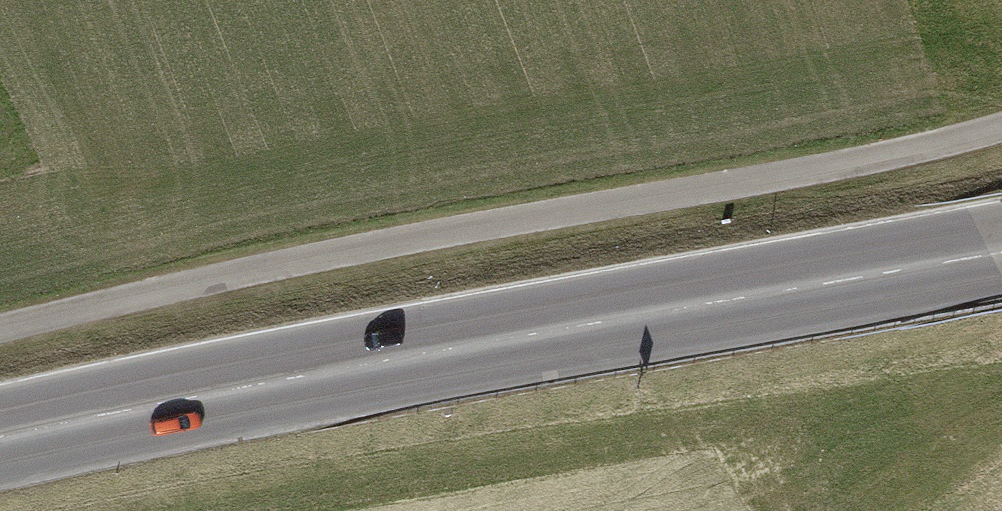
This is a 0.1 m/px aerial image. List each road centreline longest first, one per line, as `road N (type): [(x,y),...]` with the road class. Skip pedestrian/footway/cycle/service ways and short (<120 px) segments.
road 1 (track): [(1001,130),(0,337)]
road 2 (primary): [(0,442),(1001,256)]

